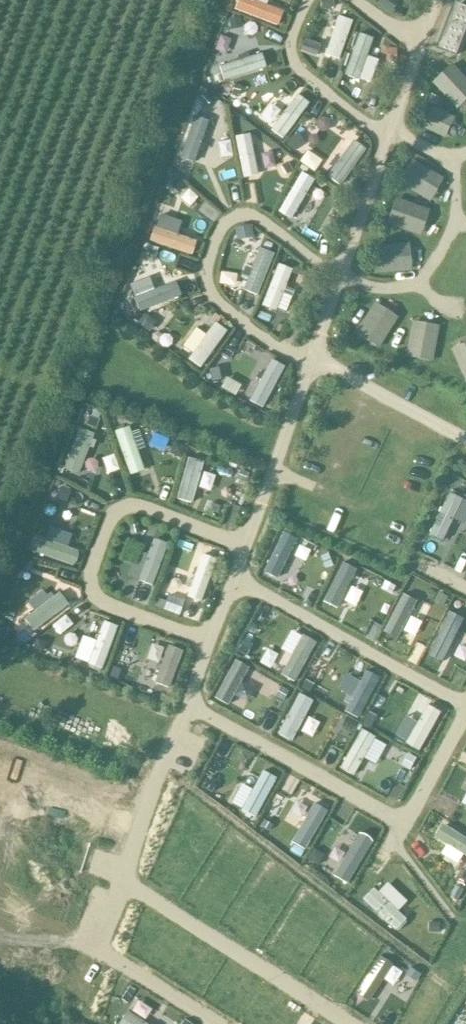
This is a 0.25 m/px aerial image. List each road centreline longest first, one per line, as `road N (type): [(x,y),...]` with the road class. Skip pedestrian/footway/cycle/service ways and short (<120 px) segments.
road 1 (track): [(41,679),(177,726)]

